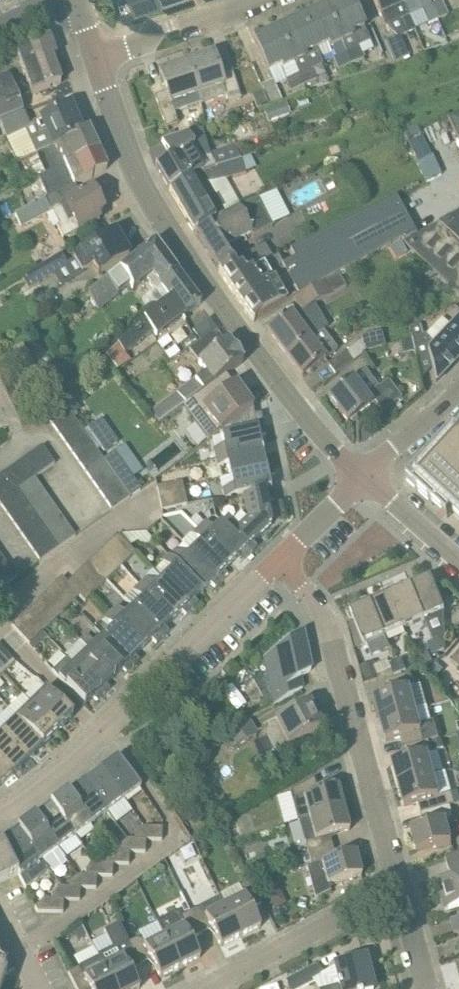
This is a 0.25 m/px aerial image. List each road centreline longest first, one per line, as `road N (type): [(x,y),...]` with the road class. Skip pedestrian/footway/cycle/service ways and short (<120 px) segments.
road 1 (residential): [(361,476),(157,210),(130,159),(97,56)]
road 2 (residential): [(0,813),(60,770),(278,560)]
road 3 (residential): [(400,888),(323,617),(278,560)]
road 4 (residential): [(198,988),(400,888)]
road 5 (residential): [(264,0),(97,56)]
road 6 (residential): [(458,565),(361,476)]
road 7 (residential): [(361,476),(458,391)]

